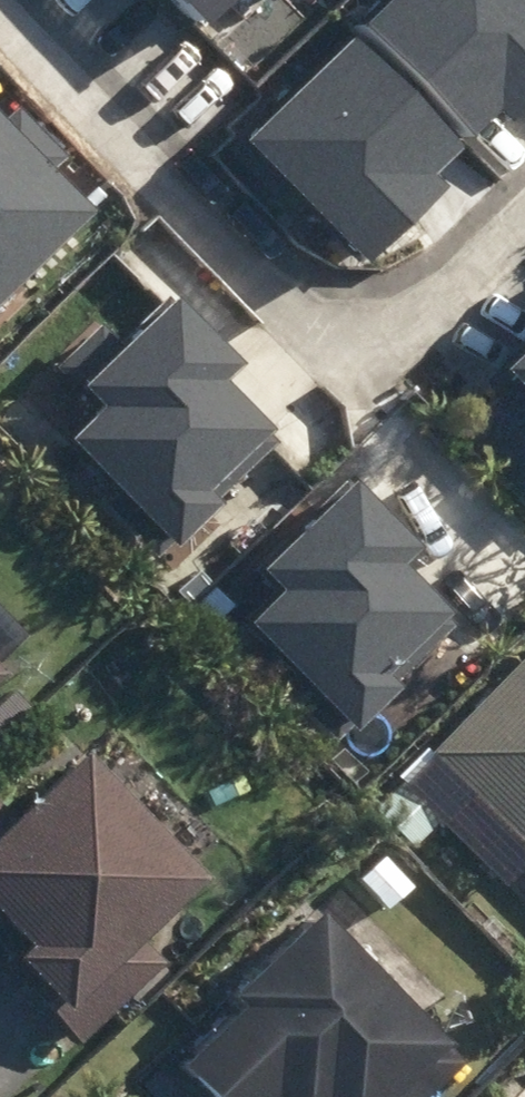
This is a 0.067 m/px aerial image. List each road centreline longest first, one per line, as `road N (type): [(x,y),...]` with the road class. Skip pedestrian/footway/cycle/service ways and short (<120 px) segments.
road 1 (residential): [(524,171),(309,363),(0,28)]

